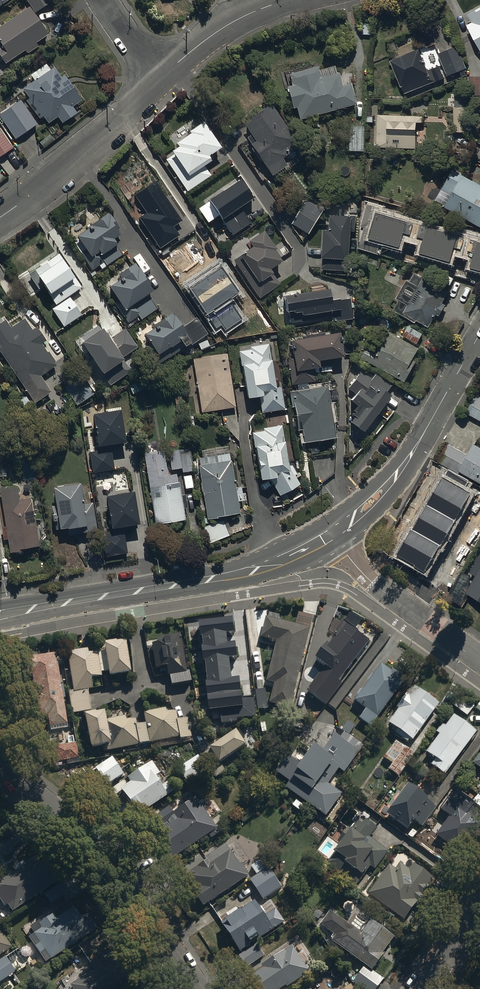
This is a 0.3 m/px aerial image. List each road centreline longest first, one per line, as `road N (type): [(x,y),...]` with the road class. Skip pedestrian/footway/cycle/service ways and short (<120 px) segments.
road 1 (tertiary): [(0,615),(239,575),(331,534)]
road 2 (residential): [(0,772),(91,844),(193,988)]
road 3 (tertiary): [(331,534),(405,464),(479,336)]
road 4 (residential): [(0,219),(156,84)]
road 5 (residential): [(479,662),(384,593),(331,534)]
road 6 (residential): [(156,84),(235,20),(287,0)]

